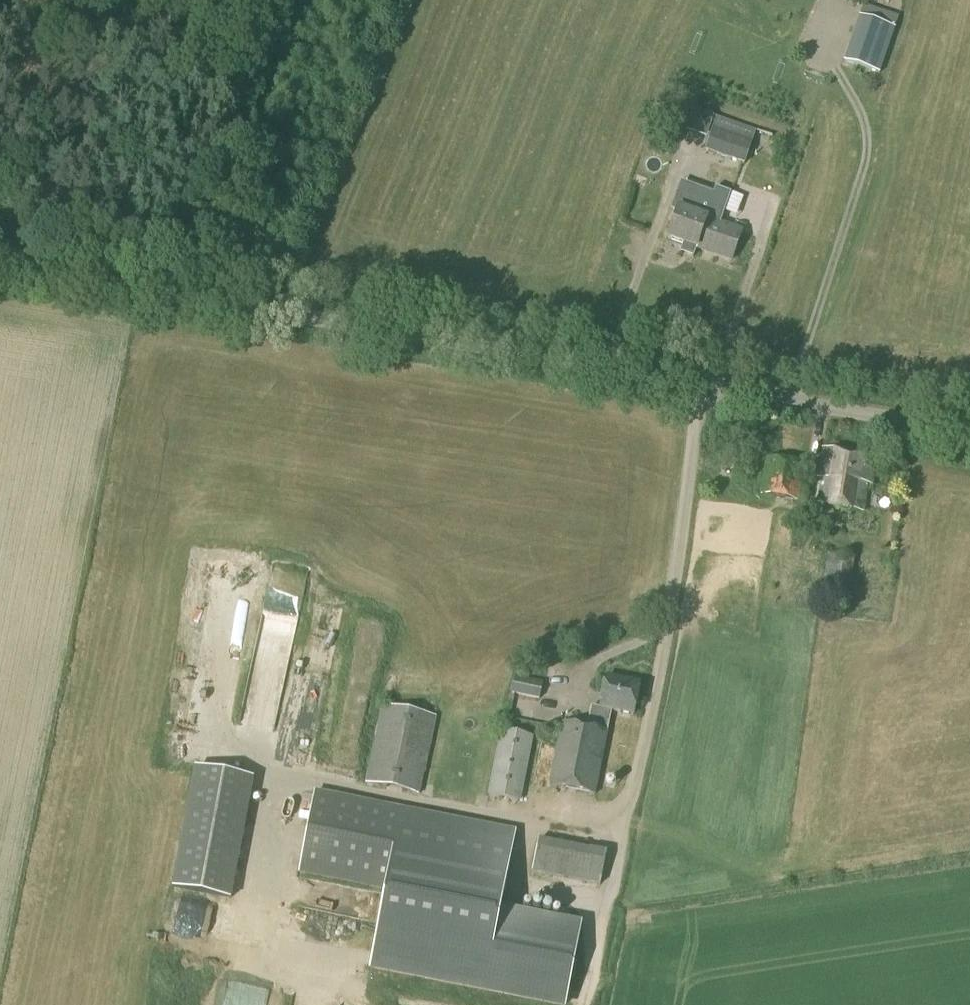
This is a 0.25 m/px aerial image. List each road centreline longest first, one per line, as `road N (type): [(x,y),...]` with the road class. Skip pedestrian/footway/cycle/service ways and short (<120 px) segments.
road 1 (unclassified): [(969,434),(0,270)]
road 2 (track): [(249,160),(268,40),(287,0)]

